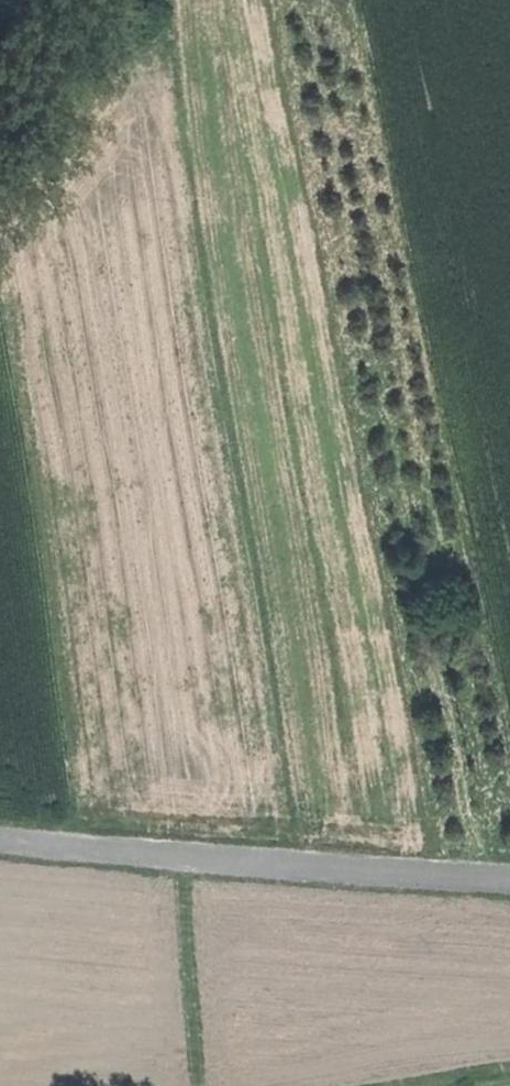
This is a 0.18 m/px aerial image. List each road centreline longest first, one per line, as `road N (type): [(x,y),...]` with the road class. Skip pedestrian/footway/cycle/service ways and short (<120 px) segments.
road 1 (track): [(0,835),(509,881)]
road 2 (track): [(114,0),(102,42),(0,202)]

